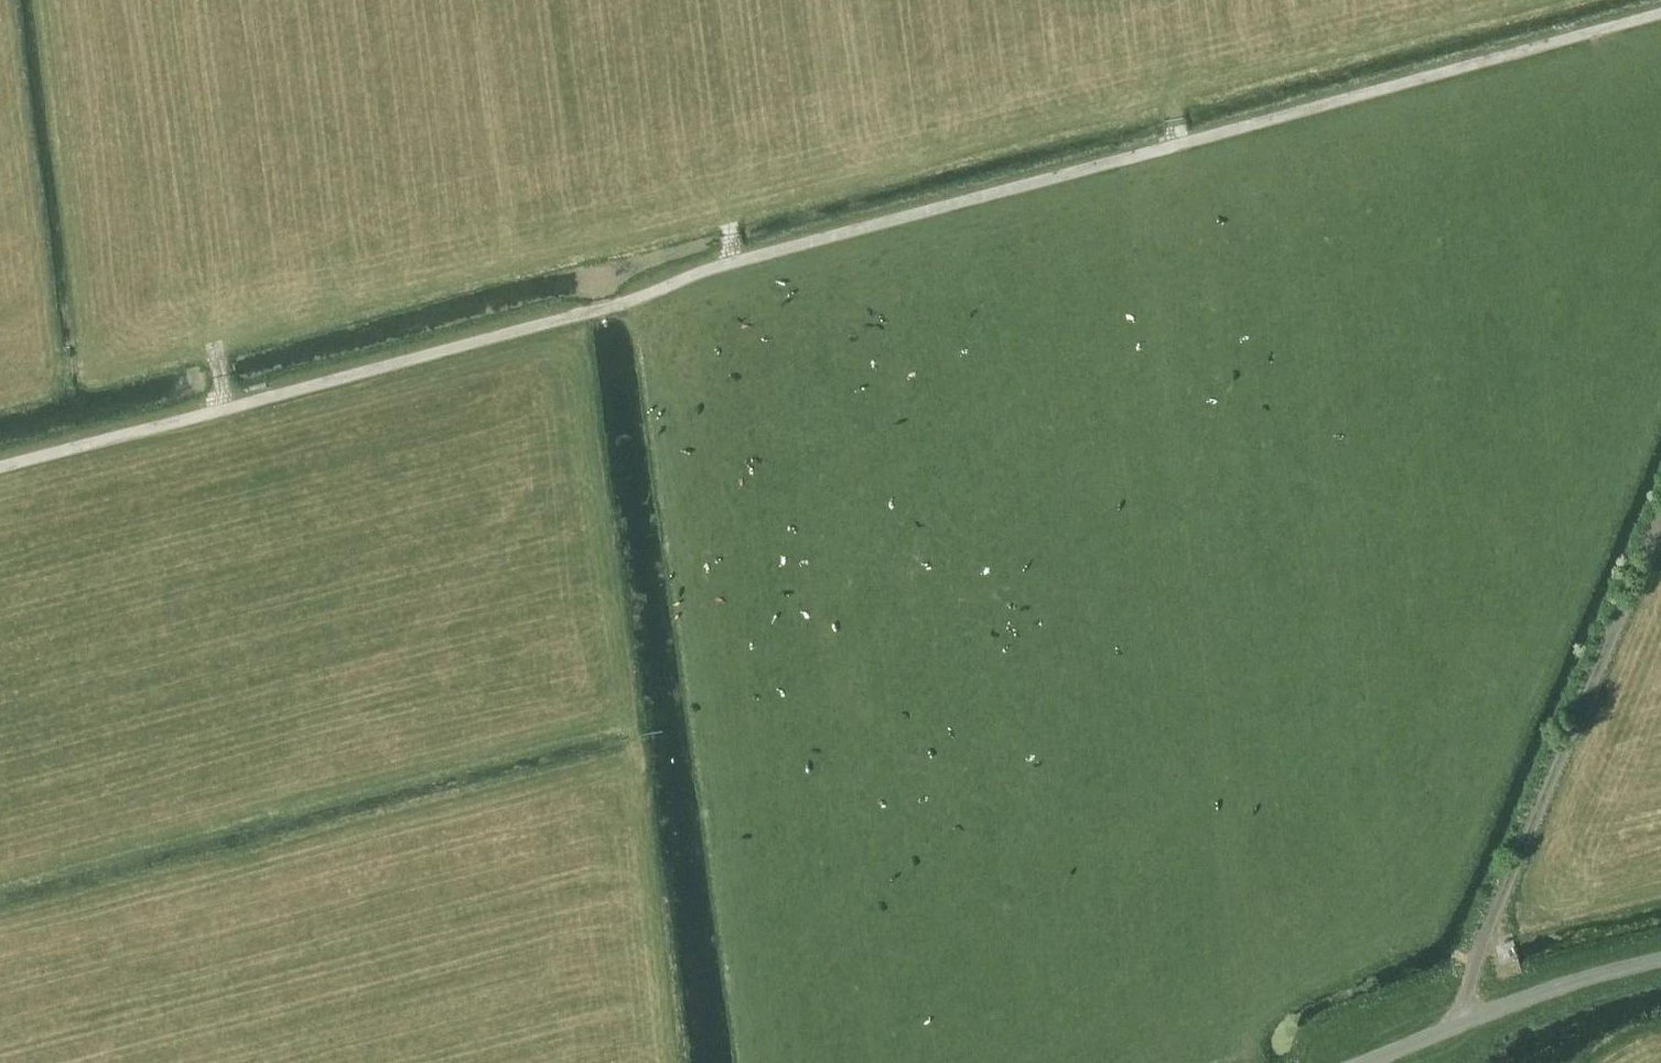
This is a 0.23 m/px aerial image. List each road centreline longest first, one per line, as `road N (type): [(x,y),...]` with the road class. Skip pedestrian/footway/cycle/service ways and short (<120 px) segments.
road 1 (track): [(1660,14),(729,265),(604,308),(0,464)]
road 2 (unclassified): [(1660,962),(1473,1017),(1363,1062)]

